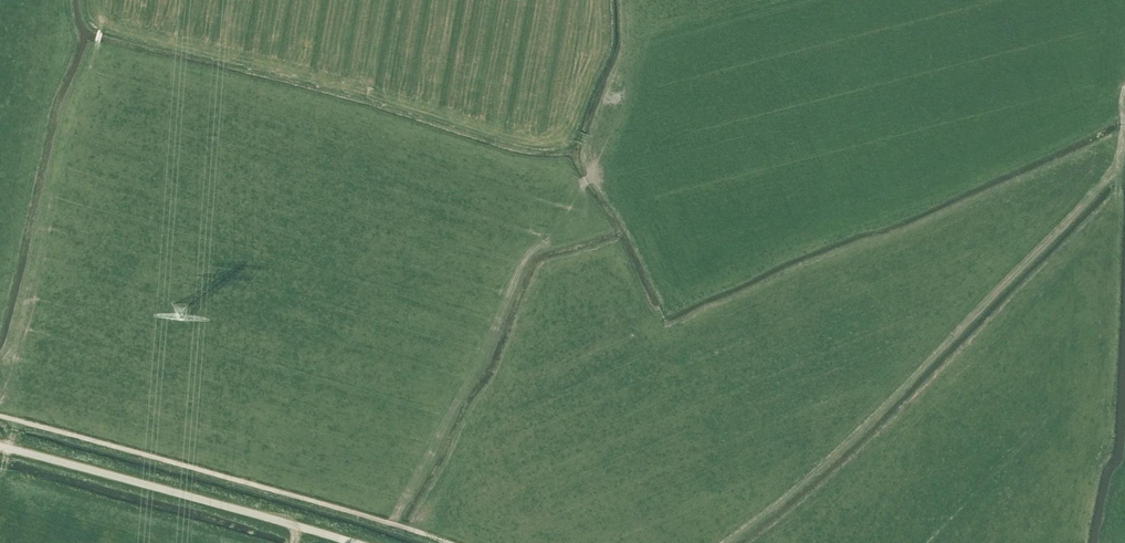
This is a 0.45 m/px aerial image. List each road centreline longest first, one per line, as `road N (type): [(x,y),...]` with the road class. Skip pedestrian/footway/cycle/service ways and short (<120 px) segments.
road 1 (unclassified): [(0,447),(354,542)]

